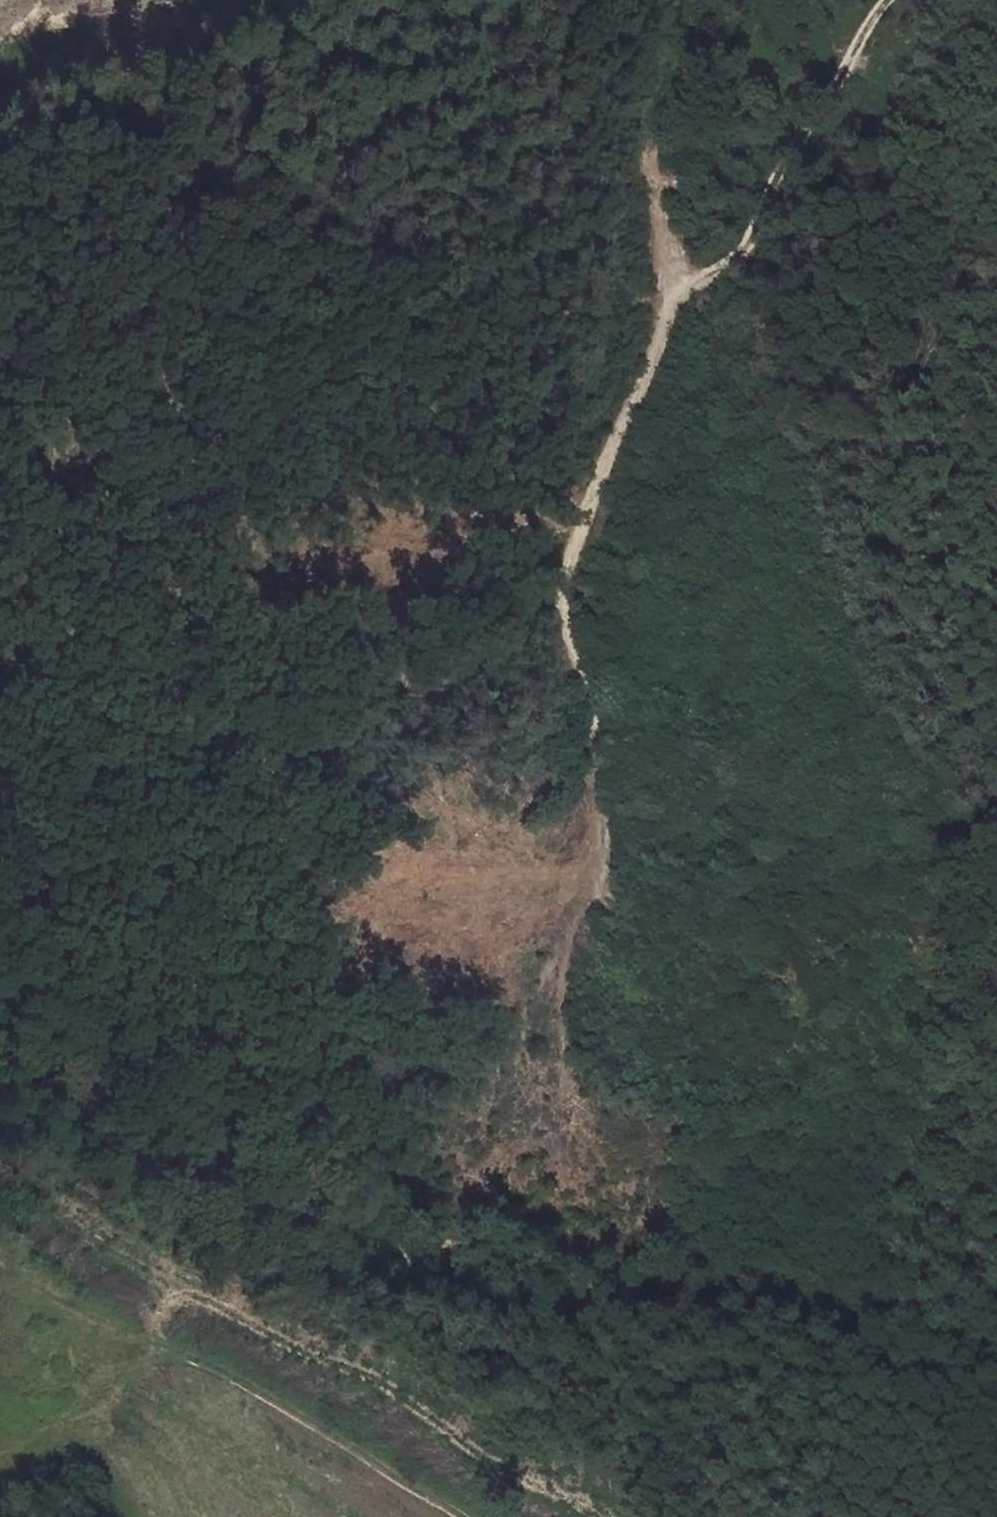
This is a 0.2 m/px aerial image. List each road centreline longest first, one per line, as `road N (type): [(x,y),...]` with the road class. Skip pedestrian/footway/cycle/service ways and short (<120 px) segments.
road 1 (track): [(471,1516),(78,1291),(0,1226)]

